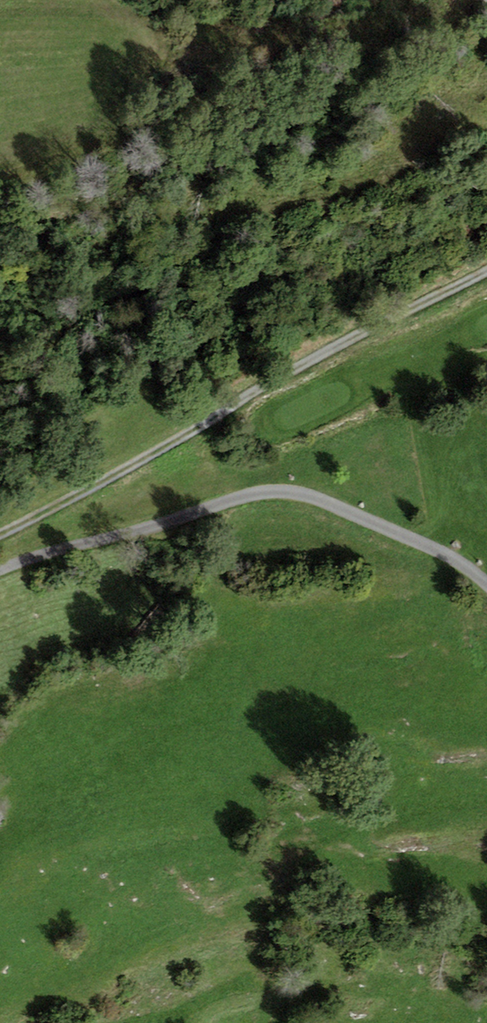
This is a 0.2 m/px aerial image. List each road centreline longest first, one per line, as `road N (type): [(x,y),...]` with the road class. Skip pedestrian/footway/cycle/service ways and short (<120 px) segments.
road 1 (track): [(0,535),(486,271)]
road 2 (track): [(0,571),(267,491),(314,496),(486,583)]

